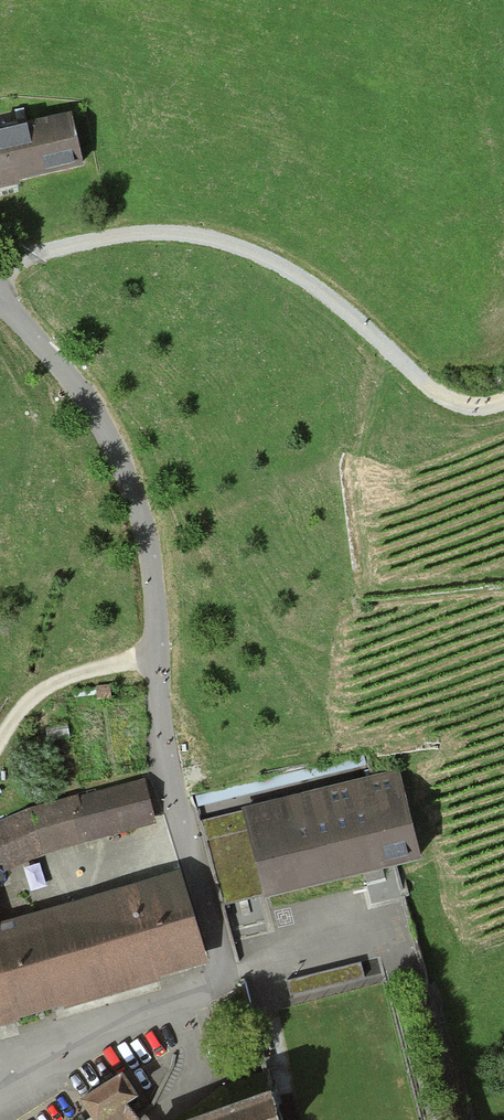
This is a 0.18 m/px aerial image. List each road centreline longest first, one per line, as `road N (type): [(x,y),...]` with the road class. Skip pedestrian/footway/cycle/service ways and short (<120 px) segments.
road 1 (residential): [(0,303),(82,399),(130,491),(150,553),(159,758),(218,972),(190,998),(0,1094)]
road 2 (track): [(503,401),(453,406),(308,285),(186,234),(109,236),(0,269)]
road 3 (track): [(153,658),(34,695),(0,740)]

